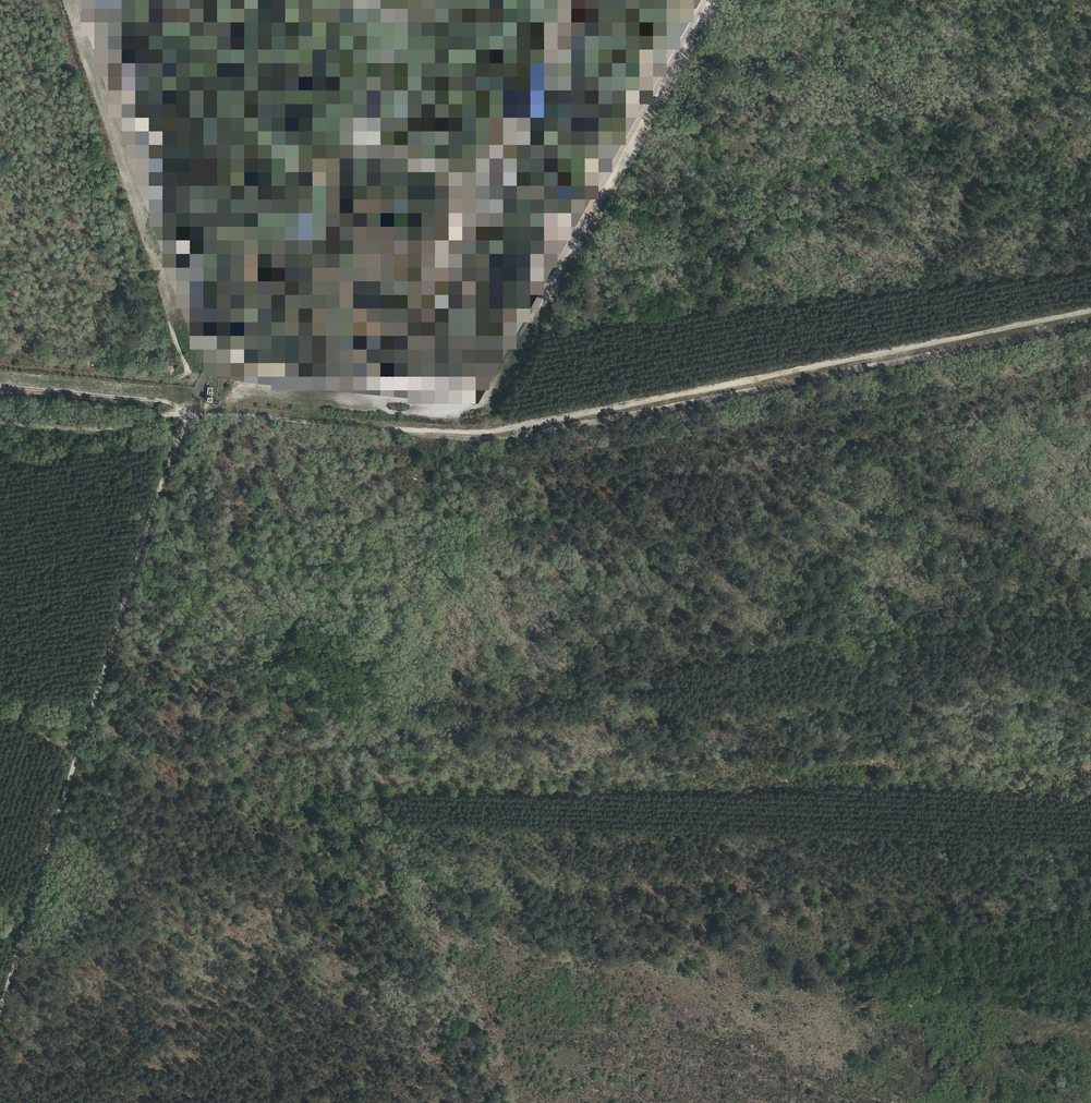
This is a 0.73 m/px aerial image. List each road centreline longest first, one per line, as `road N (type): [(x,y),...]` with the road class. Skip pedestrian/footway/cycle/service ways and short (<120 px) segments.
road 1 (track): [(197,409),(163,495),(0,1019)]
road 2 (track): [(487,431),(1090,311)]
road 3 (track): [(487,431),(197,409)]
road 4 (track): [(197,409),(107,429),(0,425)]
road 5 (track): [(197,409),(0,383)]

